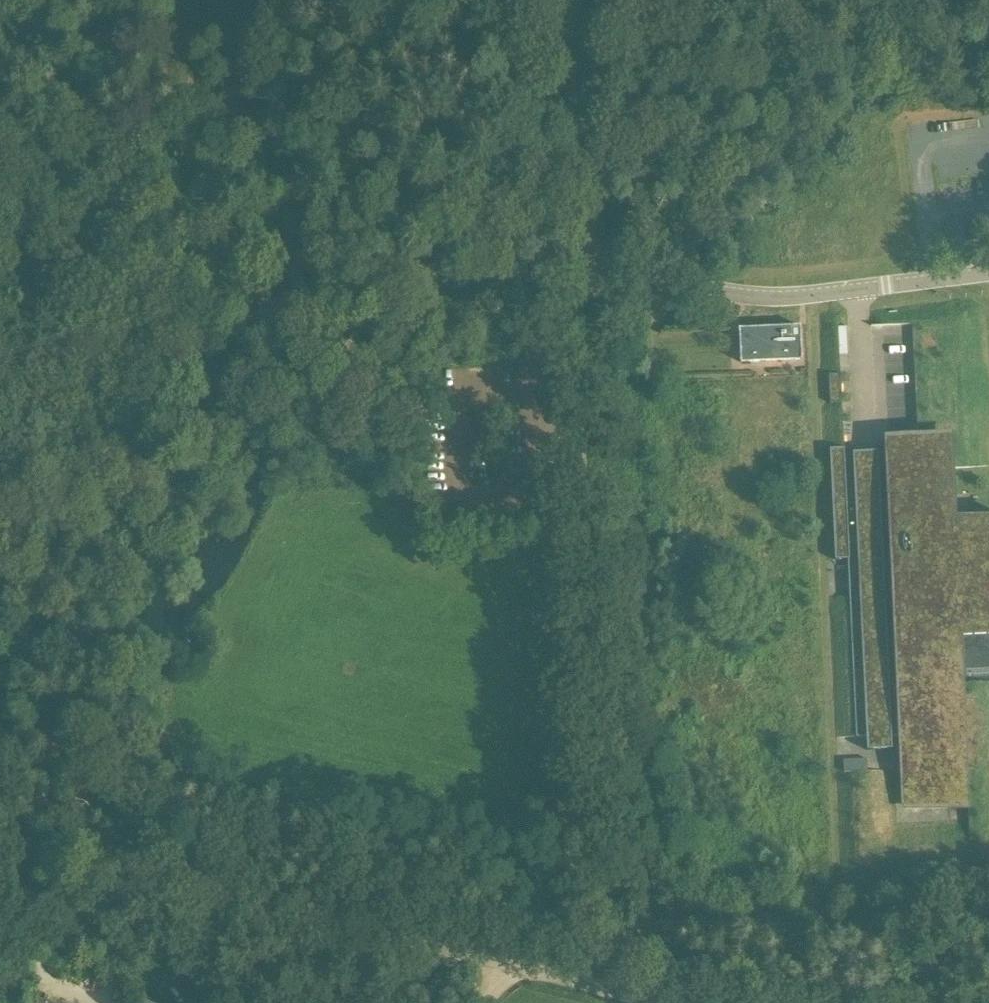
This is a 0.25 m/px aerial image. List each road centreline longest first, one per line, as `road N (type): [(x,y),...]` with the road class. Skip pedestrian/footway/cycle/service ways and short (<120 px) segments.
road 1 (unclassified): [(651,1002),(0,847)]

